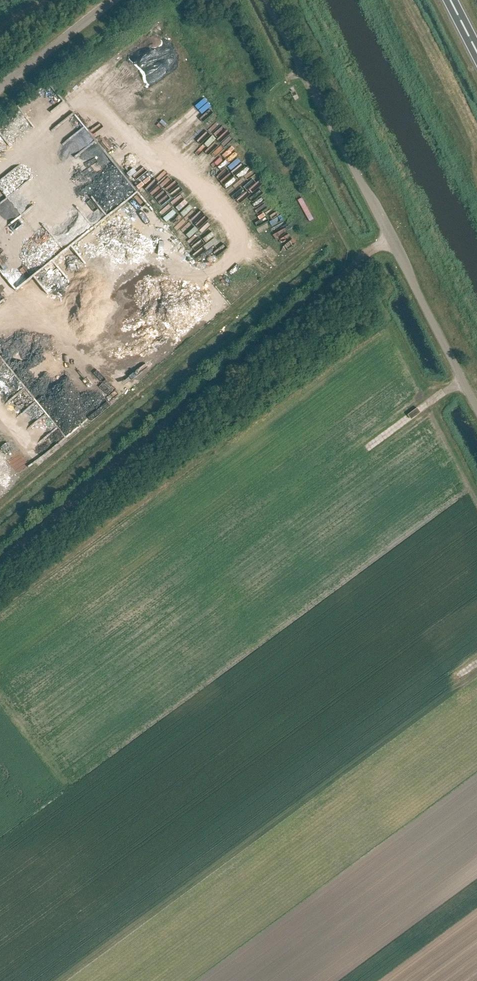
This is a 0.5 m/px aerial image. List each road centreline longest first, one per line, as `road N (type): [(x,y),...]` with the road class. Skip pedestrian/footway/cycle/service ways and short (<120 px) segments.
road 1 (track): [(0,562),(389,237)]
road 2 (unclassified): [(476,408),(268,0)]
road 3 (unclassified): [(113,0),(0,90)]

